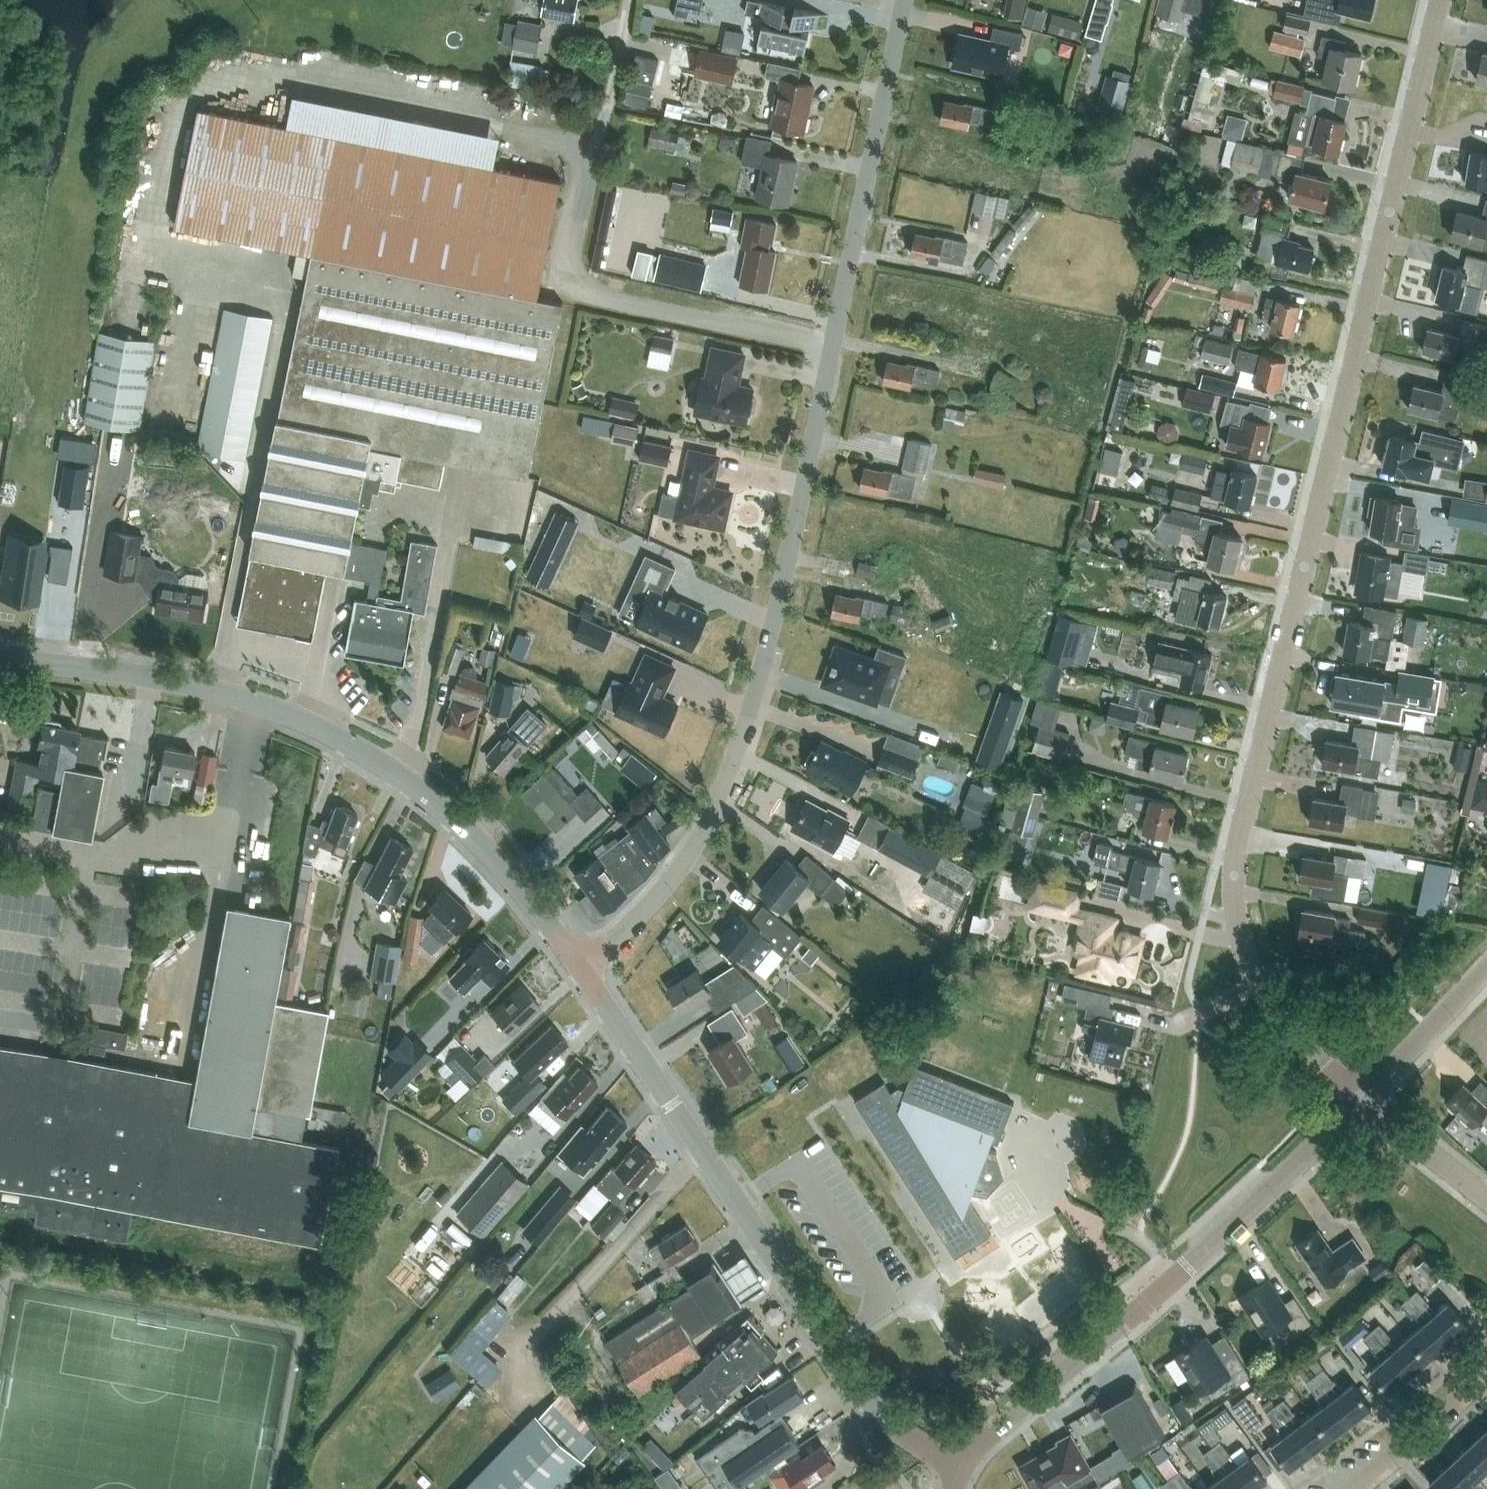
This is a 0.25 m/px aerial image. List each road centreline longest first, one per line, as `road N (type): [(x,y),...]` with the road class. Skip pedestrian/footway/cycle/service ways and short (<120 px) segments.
road 1 (unclassified): [(1363,1104),(1266,1000),(1244,959),(1232,908),(1431,26)]
road 2 (tertiary): [(586,970),(545,912),(457,822),(385,764),(292,717),(202,687),(0,659)]
road 3 (residential): [(586,970),(674,877),(714,818),(771,648),(834,344)]
road 4 (tertiary): [(960,1464),(890,1425),(586,970)]
road 5 (unclassified): [(834,344),(571,288),(617,0)]
road 6 (unclassified): [(960,1464),(1363,1104)]
road 7 (residential): [(834,344),(905,0)]
road 8 (unclassified): [(1363,1104),(1486,971)]
road 9 (unclassified): [(1353,1488),(1439,1424),(1486,1373)]
road 10 (unclassified): [(1486,1199),(1363,1104)]

